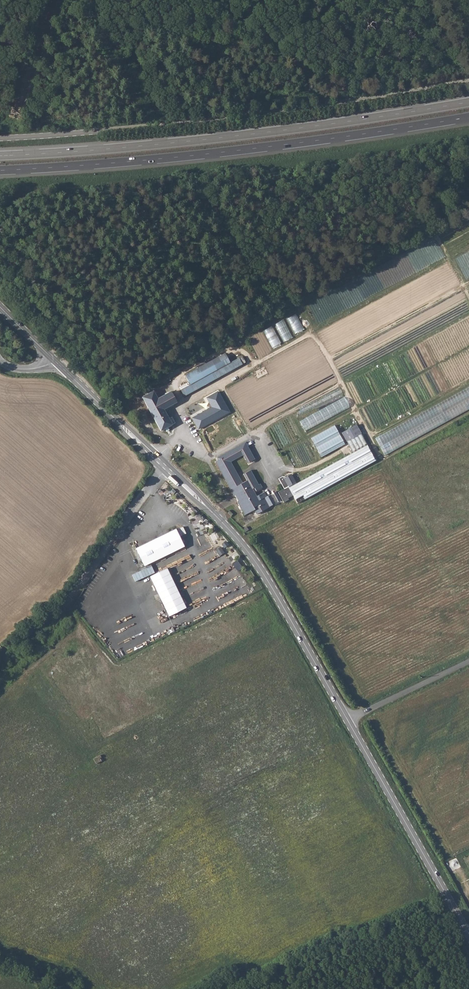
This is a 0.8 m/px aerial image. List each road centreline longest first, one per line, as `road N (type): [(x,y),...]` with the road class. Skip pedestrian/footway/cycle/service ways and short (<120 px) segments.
road 1 (unclassified): [(0,138),(314,111),(468,80)]
road 2 (motorway): [(468,102),(254,134),(0,156)]
road 3 (motorway): [(0,170),(224,152),(468,117)]
road 4 (secondary): [(347,719),(239,540),(55,361)]
road 5 (secondary): [(468,935),(347,719)]
road 6 (unclassified): [(468,661),(347,719)]

